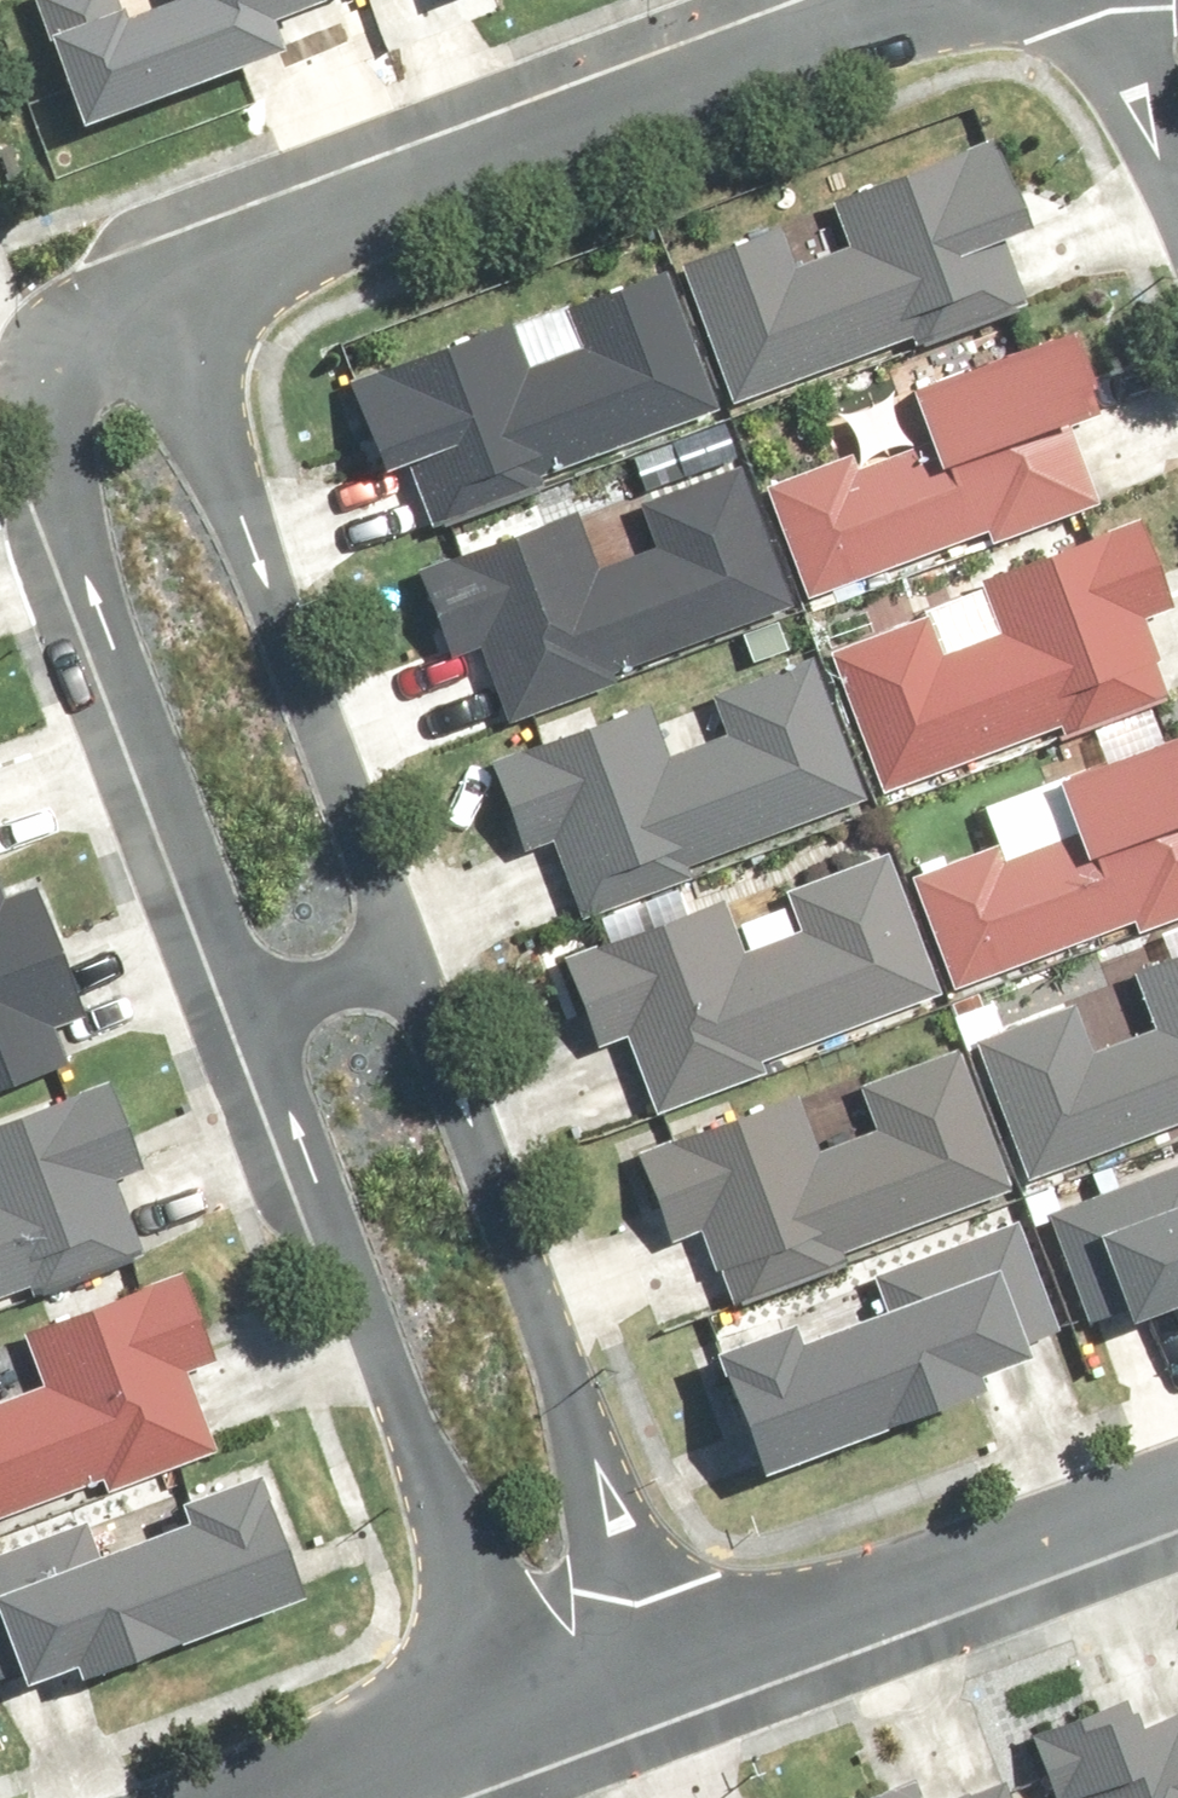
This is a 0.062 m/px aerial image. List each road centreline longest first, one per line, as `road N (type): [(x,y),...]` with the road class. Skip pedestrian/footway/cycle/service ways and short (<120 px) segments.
road 1 (residential): [(509,1708),(225,970)]
road 2 (residential): [(422,887),(719,1619)]
road 3 (residential): [(907,0),(189,273)]
road 4 (residential): [(225,970),(5,411),(34,343)]
road 5 (residential): [(189,273),(422,887)]
road 6 (residential): [(719,1619),(1177,1446)]
road 7 (residential): [(298,1797),(509,1708)]
road 8 (residential): [(509,1708),(719,1619)]
road 9 (residential): [(225,970),(422,887)]
road 10 (residential): [(189,273),(34,343)]
road 11 (residential): [(1177,135),(1127,0)]

